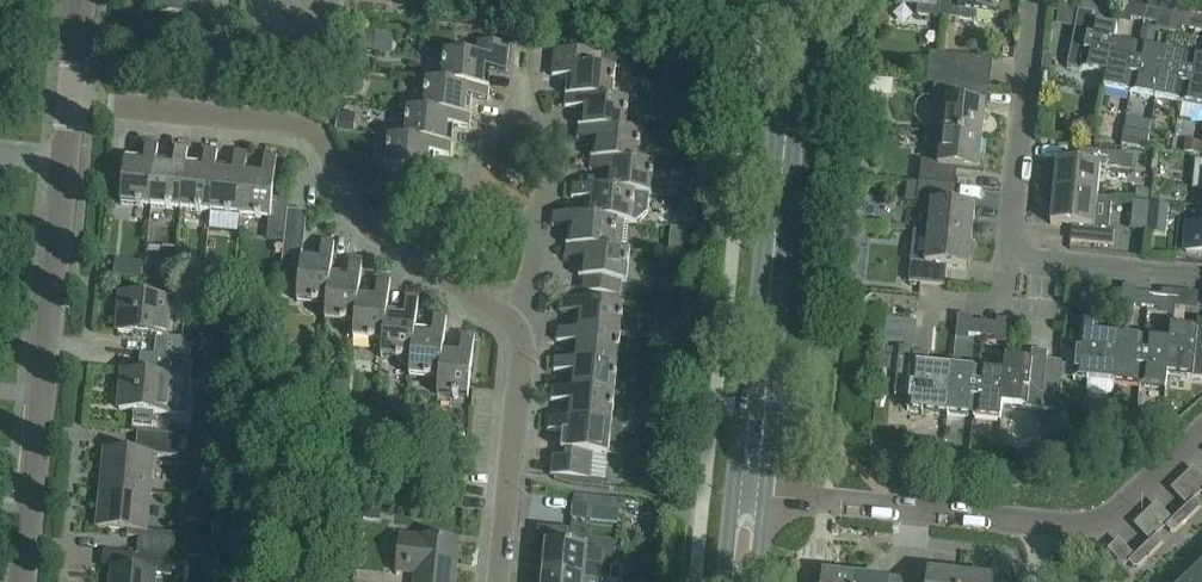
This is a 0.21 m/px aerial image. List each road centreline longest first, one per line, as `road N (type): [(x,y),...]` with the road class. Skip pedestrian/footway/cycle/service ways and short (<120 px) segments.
road 1 (residential): [(523,332),(370,226),(329,164),(289,137),(72,111)]
road 2 (residential): [(24,581),(72,111)]
road 3 (residential): [(1201,269),(1032,259),(1007,234),(1034,0)]
road 4 (tertiary): [(766,322),(799,0)]
road 5 (residential): [(766,497),(1040,523)]
road 6 (residential): [(499,581),(523,332)]
road 7 (residential): [(535,210),(497,190),(484,164),(500,120),(540,117),(563,139),(562,184)]
road 8 (residential): [(1040,523),(1101,524),(1201,433)]
road 9 (tertiary): [(766,322),(744,384),(731,503)]
road 10 (tertiary): [(766,497),(775,384),(766,322)]
road 11 (residential): [(535,210),(523,332)]

